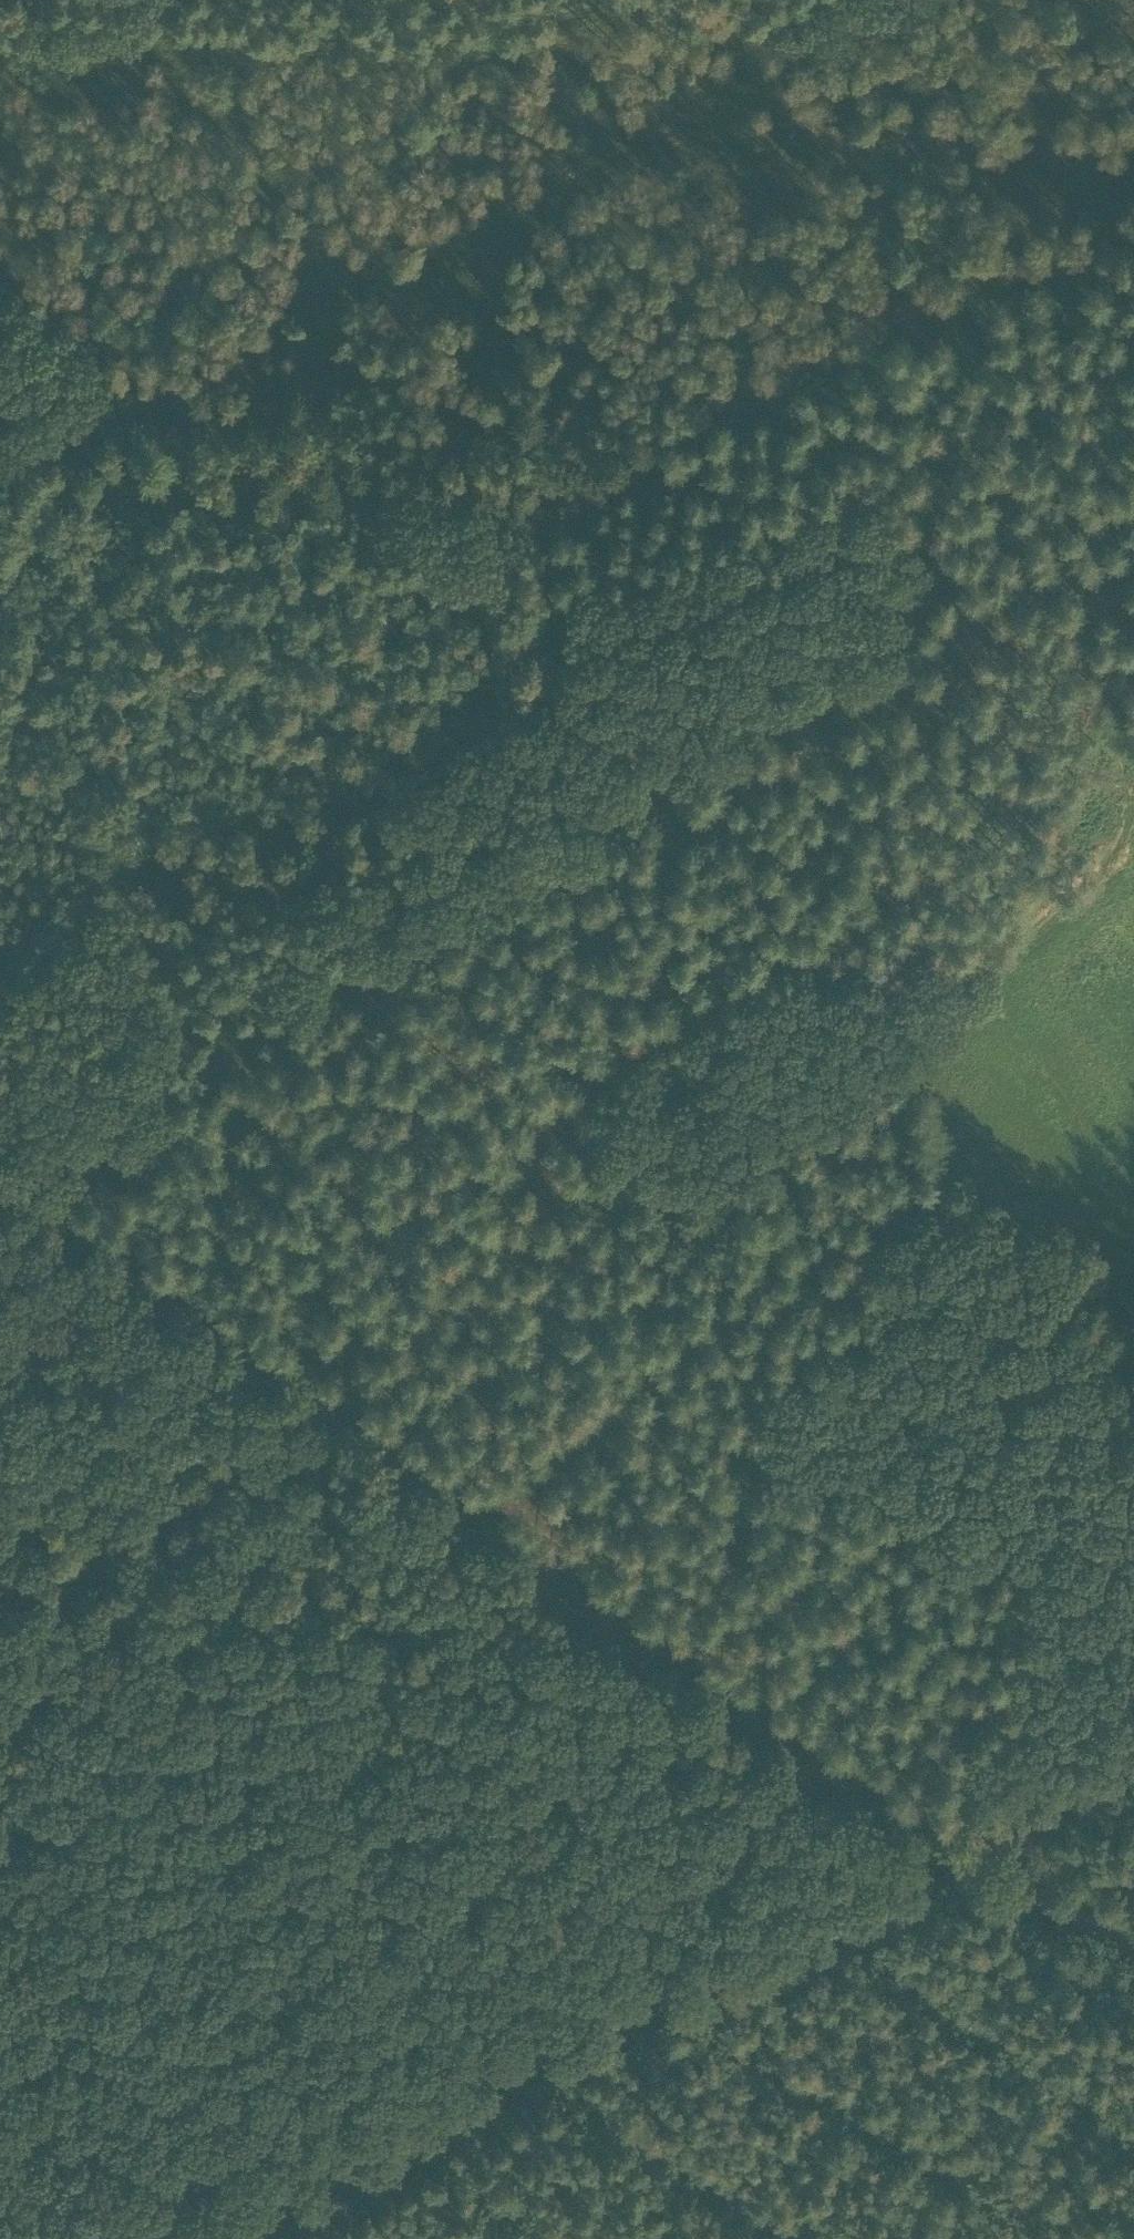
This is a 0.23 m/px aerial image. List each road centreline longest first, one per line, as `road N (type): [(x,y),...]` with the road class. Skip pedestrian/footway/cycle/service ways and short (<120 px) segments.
road 1 (track): [(0,1157),(1133,1947)]
road 2 (track): [(0,471),(123,494),(374,471),(555,494),(861,334),(1003,286),(1133,263)]
road 3 (track): [(135,2238),(898,1846),(1133,1734)]
road 4 (track): [(892,0),(818,30),(646,21),(598,0)]
road 5 (track): [(1039,278),(1133,355)]

